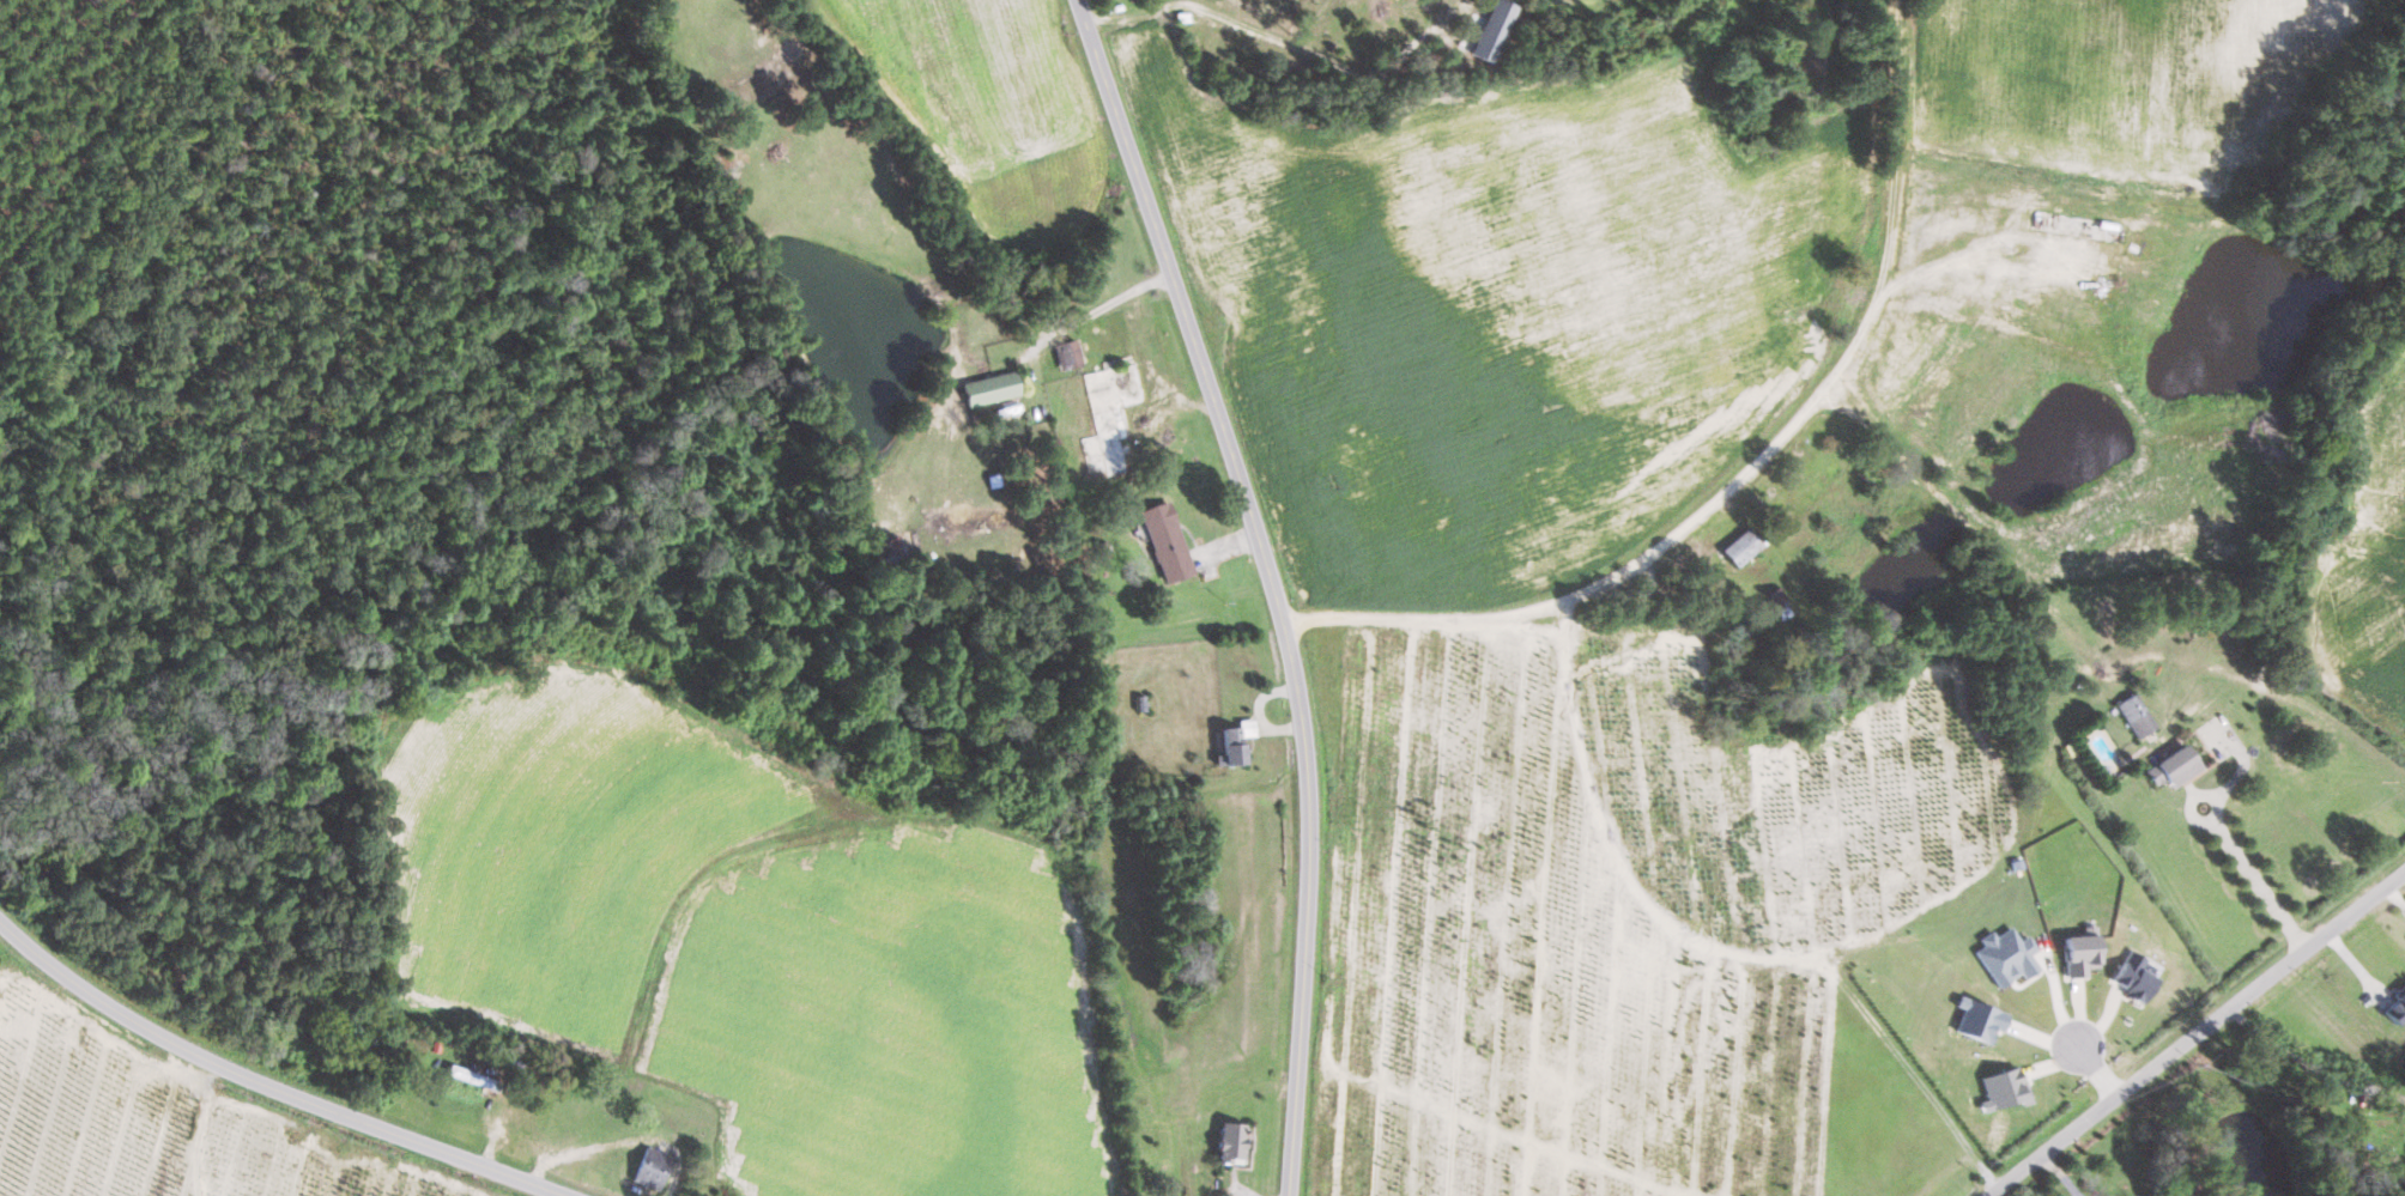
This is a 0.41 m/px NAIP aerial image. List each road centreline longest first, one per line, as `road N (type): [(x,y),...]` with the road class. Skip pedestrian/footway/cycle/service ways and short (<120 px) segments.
road 1 (secondary): [(1284,1195),(1306,809),(1294,693),(1261,558),(1072,0)]
road 2 (residential): [(543,1195),(269,1094),(168,1046),(0,930)]
road 3 (residential): [(2004,1195),(2404,874)]

